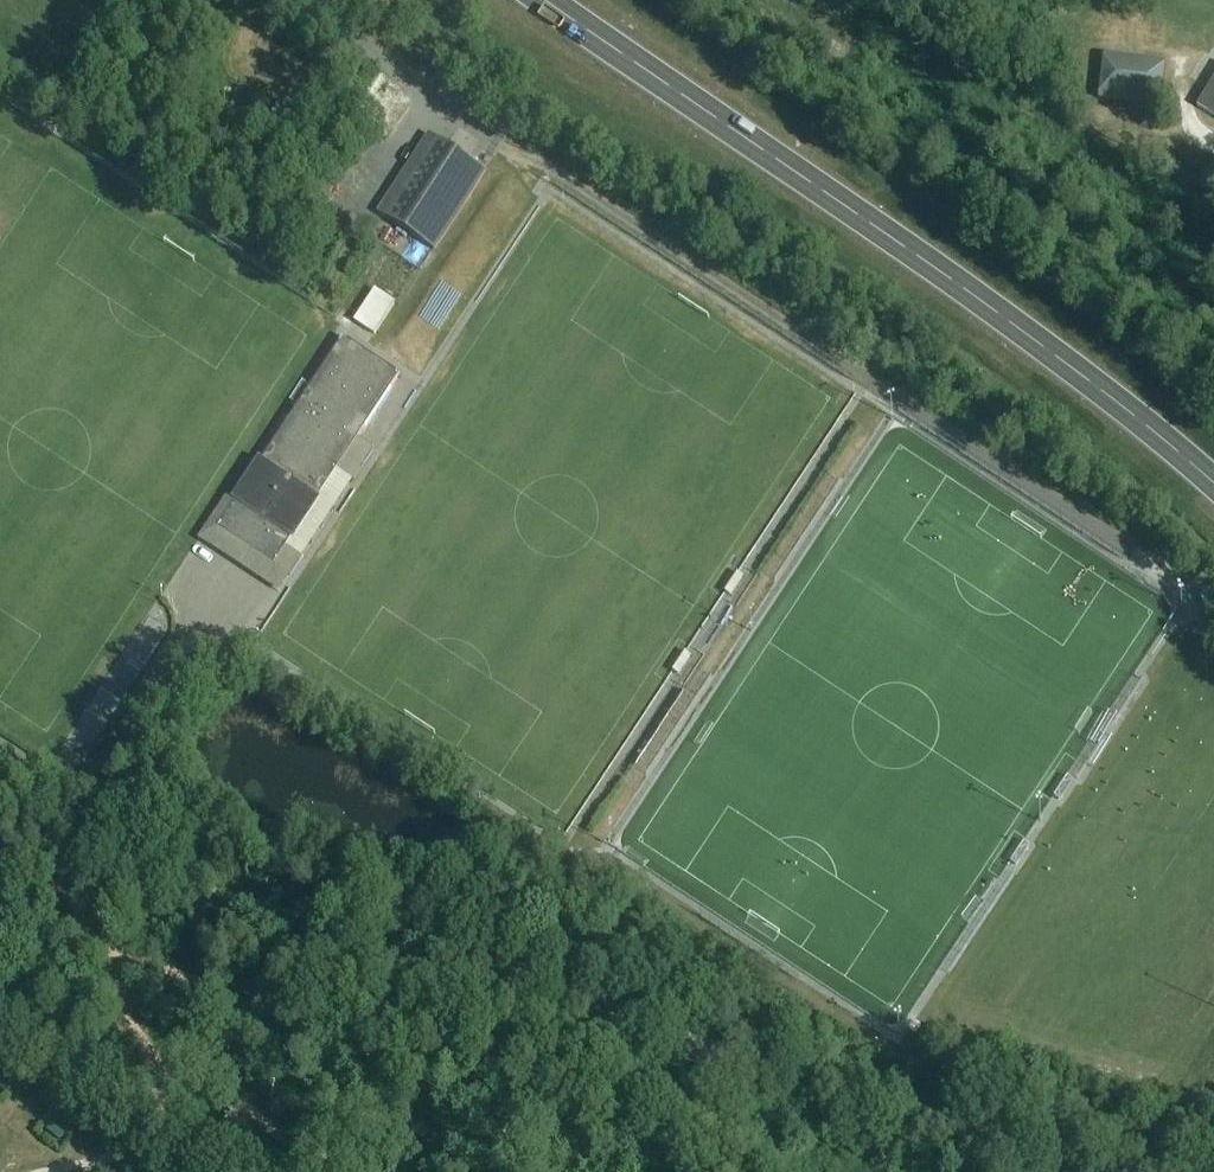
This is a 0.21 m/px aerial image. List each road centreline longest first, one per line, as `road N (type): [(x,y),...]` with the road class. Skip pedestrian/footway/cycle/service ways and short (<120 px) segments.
road 1 (secondary): [(545,0),(1050,348),(1213,484)]

